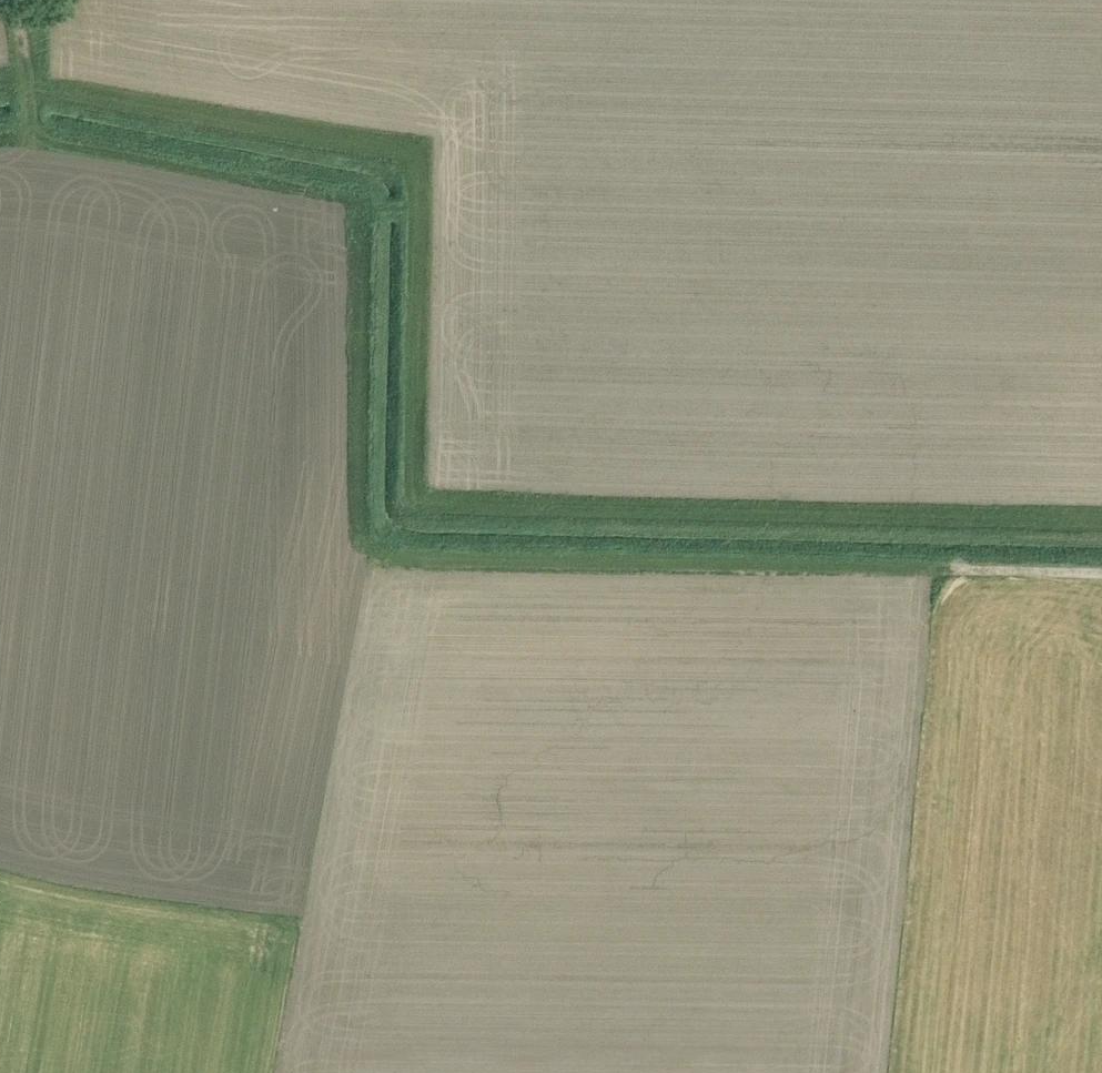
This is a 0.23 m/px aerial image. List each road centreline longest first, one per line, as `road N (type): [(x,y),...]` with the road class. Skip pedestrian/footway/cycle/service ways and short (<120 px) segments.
road 1 (track): [(1101,572),(935,568)]
road 2 (track): [(16,0),(31,136)]

